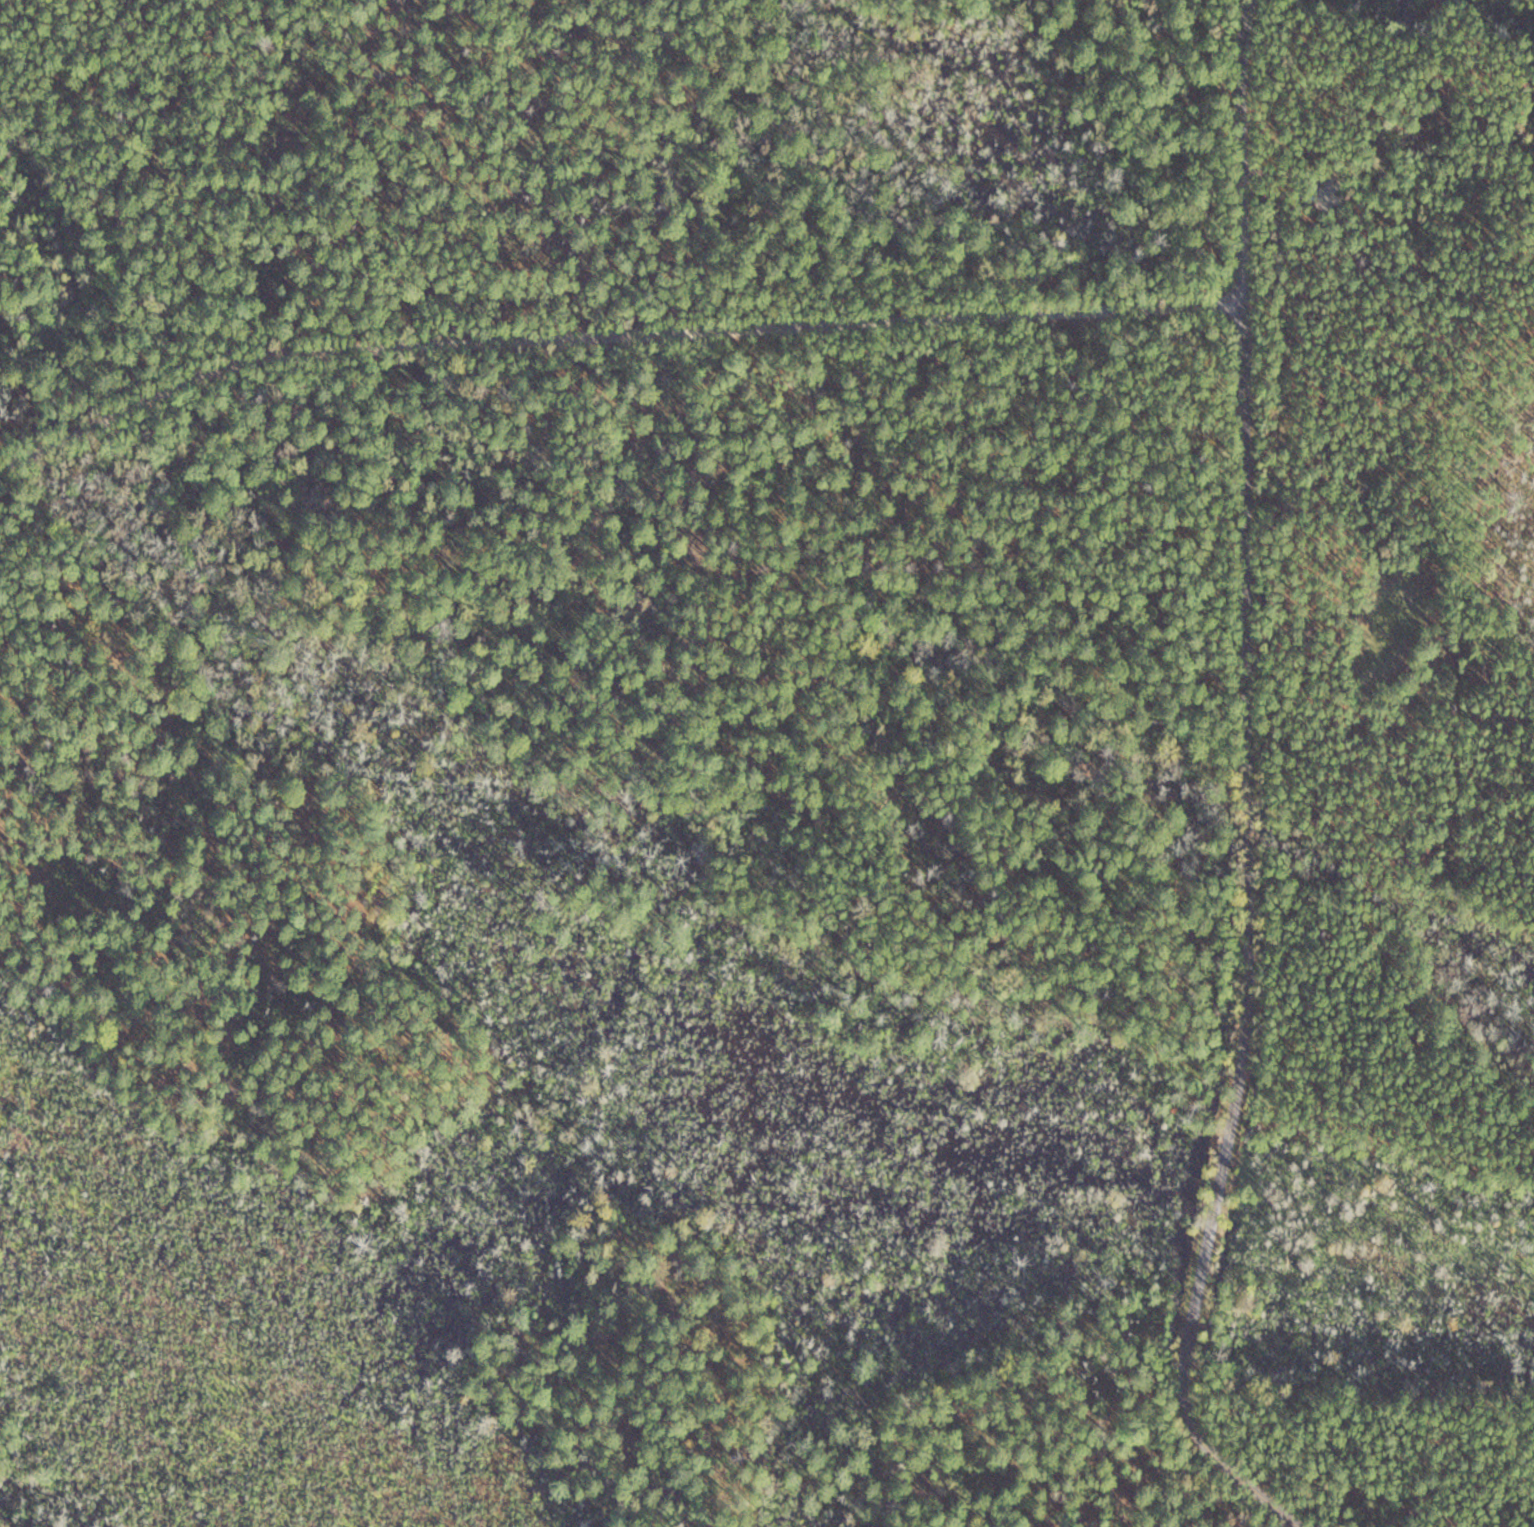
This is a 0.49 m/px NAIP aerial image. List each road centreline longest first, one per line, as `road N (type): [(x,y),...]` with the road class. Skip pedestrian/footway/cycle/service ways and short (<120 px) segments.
road 1 (residential): [(1303,1526),(1207,1446),(1185,1409),(1252,973),(1241,36),(1248,0)]
road 2 (residential): [(1247,306),(274,355),(224,368),(0,471)]

